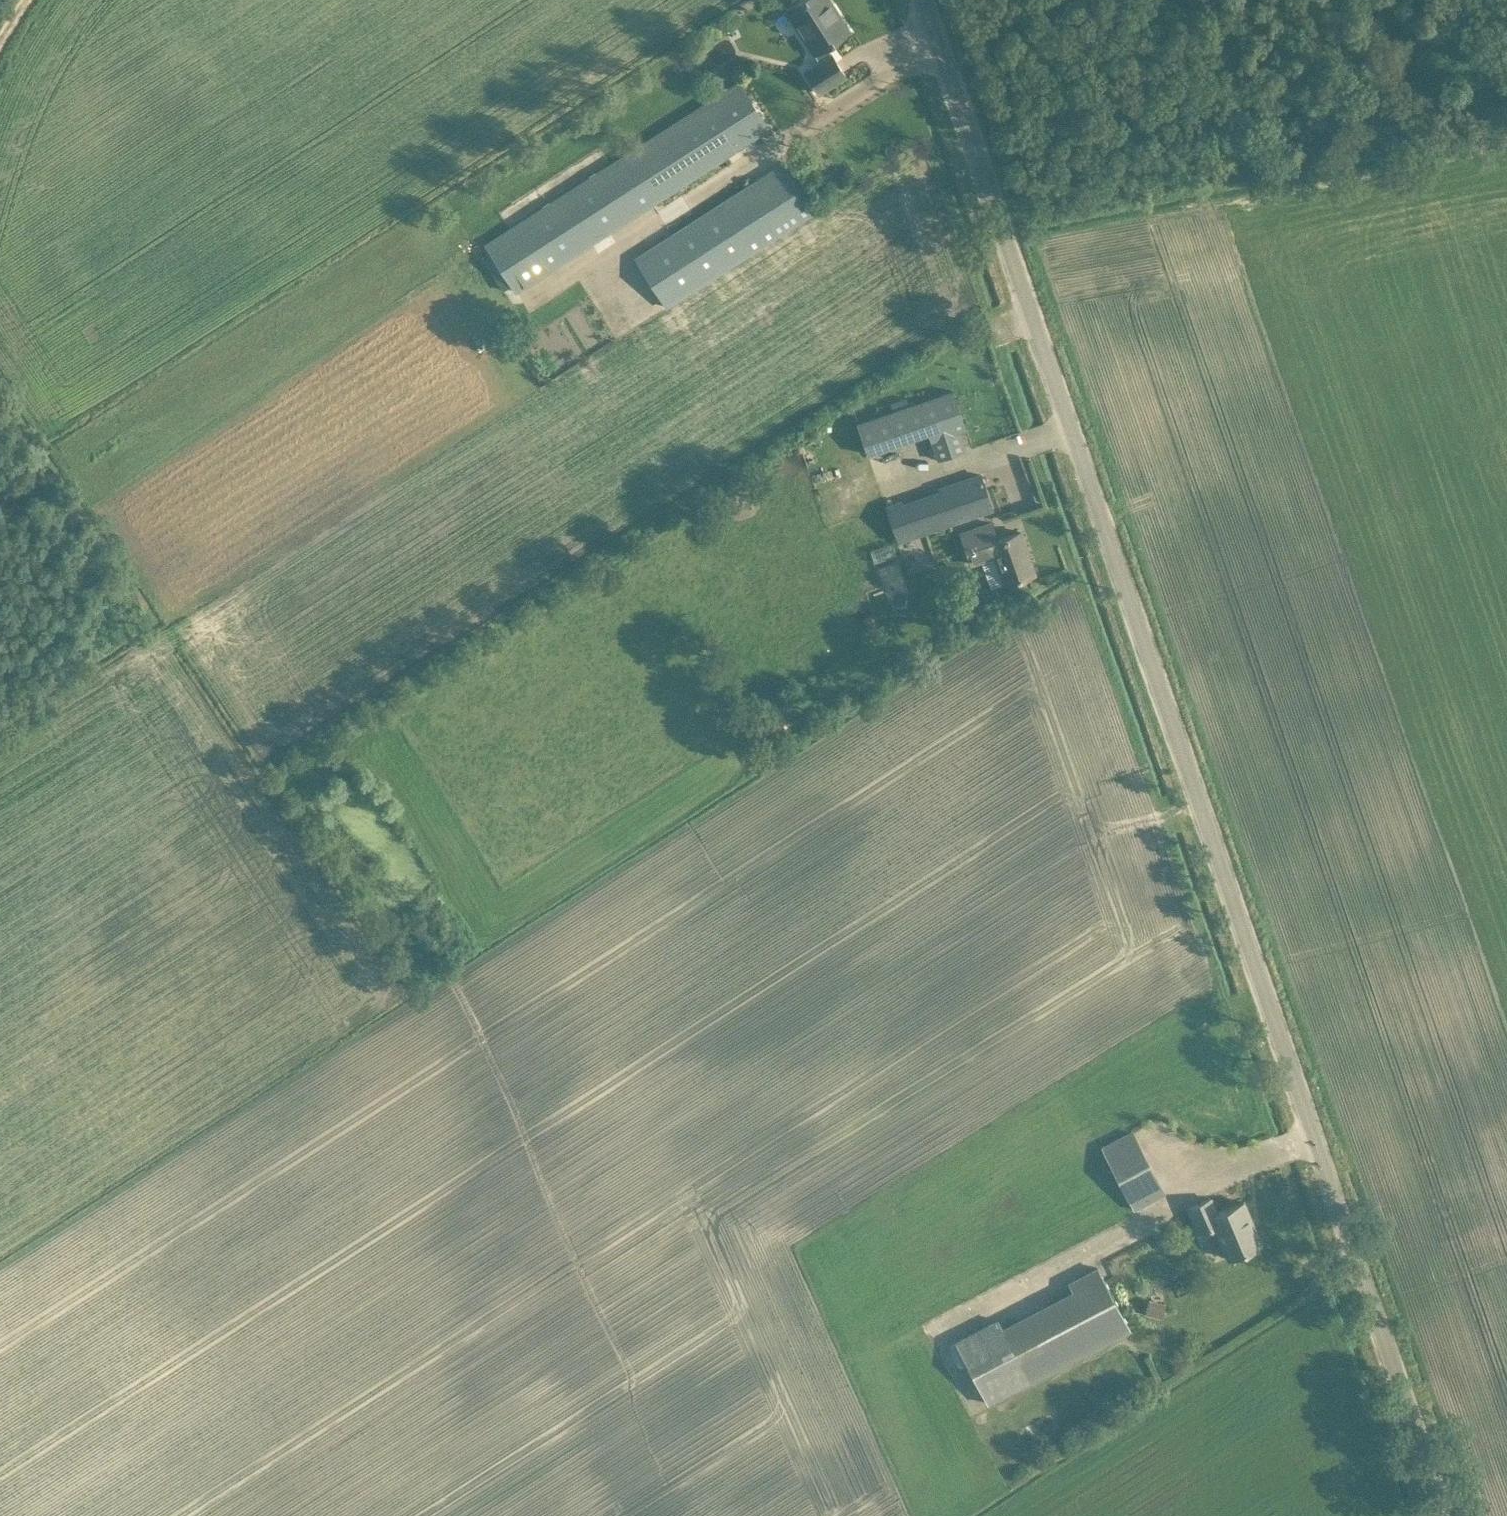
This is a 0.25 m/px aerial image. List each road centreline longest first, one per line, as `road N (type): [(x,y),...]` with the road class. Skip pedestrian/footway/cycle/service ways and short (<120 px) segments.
road 1 (unclassified): [(1444,1515),(923,0)]

